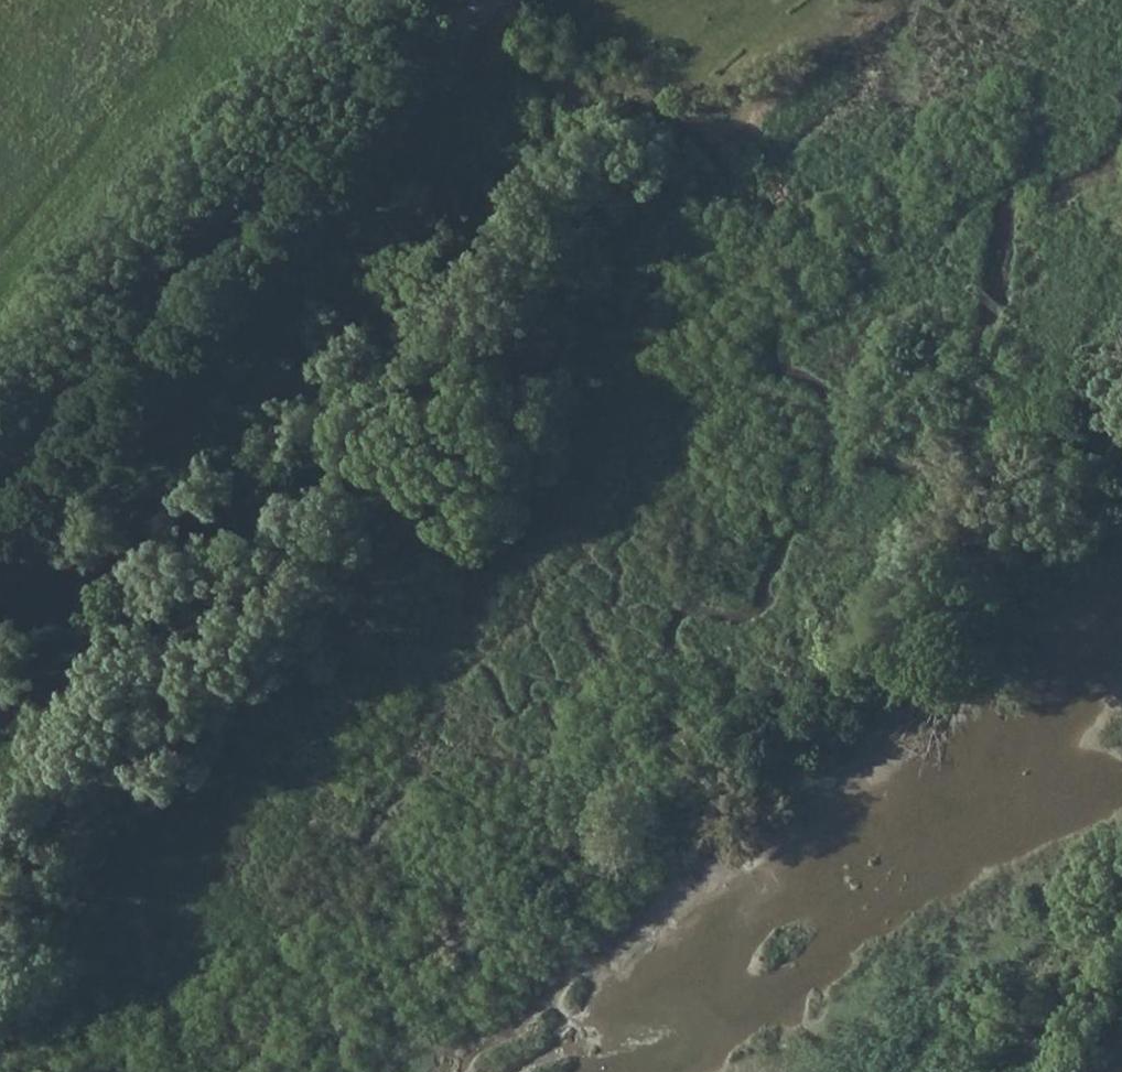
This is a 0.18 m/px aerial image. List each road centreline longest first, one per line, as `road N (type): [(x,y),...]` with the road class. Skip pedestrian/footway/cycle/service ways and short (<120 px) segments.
road 1 (track): [(0,577),(488,0)]

